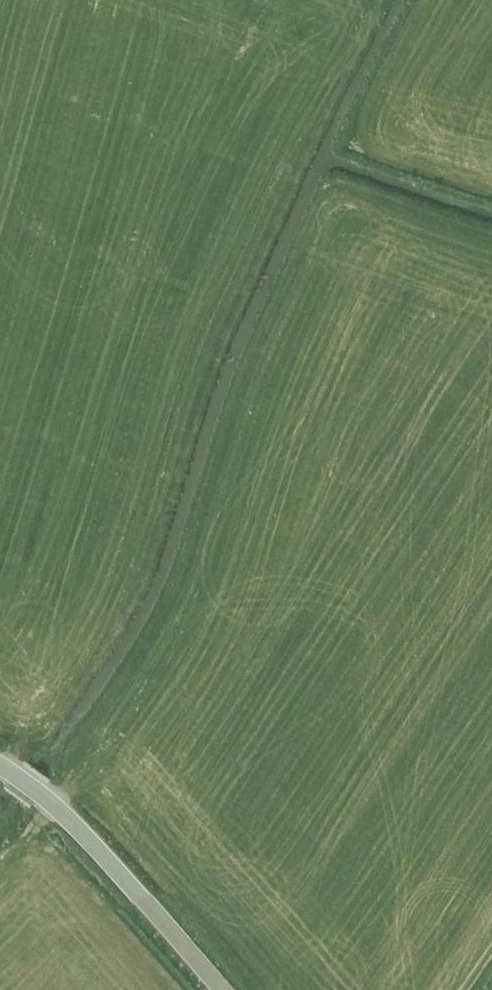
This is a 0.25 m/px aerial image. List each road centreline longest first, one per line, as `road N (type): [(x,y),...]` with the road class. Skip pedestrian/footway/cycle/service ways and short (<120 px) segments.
road 1 (tertiary): [(0,764),(46,795),(220,989)]

